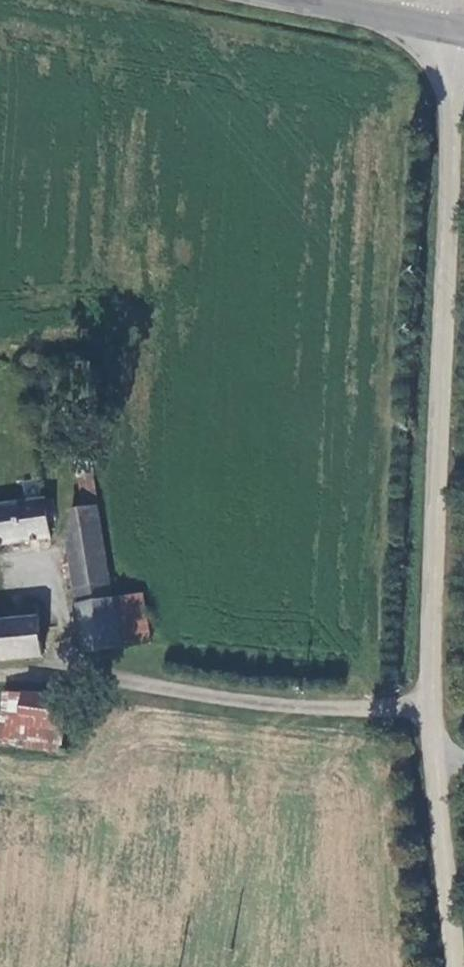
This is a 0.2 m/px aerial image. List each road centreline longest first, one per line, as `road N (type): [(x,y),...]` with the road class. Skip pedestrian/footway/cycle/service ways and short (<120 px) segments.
road 1 (tertiary): [(429,711),(454,26)]
road 2 (unclassified): [(429,711),(303,707),(63,673),(0,674)]
road 3 (tertiary): [(450,966),(429,711)]
road 4 (tertiary): [(454,26),(319,0)]

